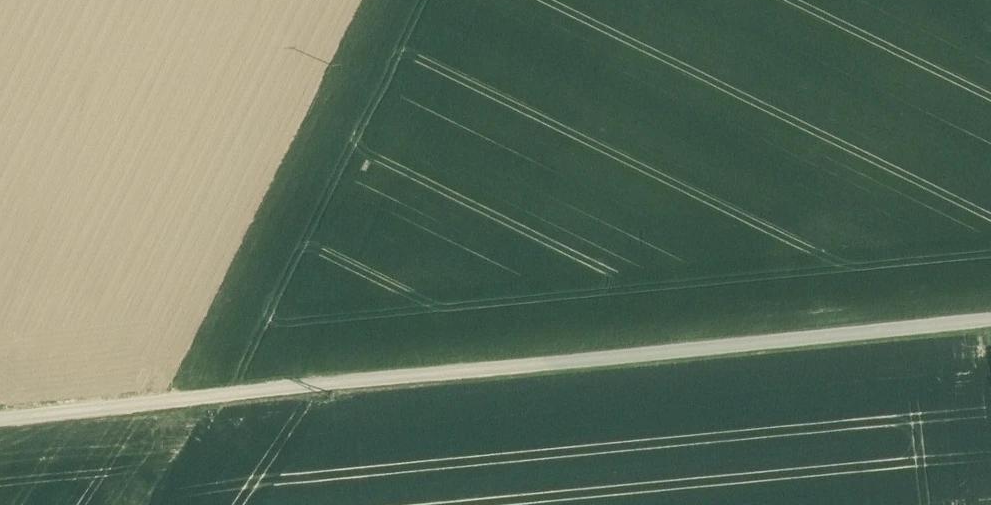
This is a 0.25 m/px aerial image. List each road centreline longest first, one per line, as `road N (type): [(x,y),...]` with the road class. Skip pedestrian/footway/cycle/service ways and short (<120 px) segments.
road 1 (unclassified): [(990,317),(0,415)]

